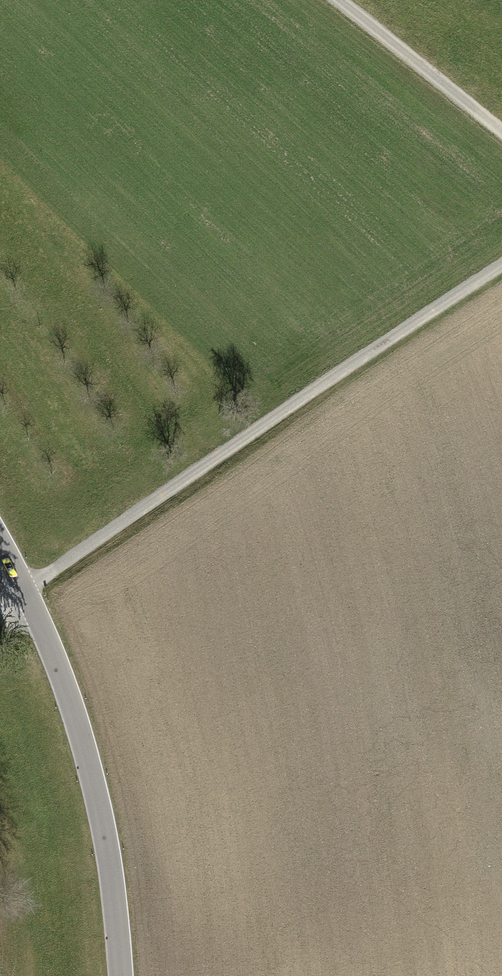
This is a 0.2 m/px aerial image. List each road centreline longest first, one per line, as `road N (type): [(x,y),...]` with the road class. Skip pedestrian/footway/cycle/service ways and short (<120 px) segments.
road 1 (track): [(0,616),(25,589),(501,265)]
road 2 (tertiary): [(0,544),(61,675),(83,746),(103,829),(120,975)]
road 3 (track): [(335,0),(501,133)]

